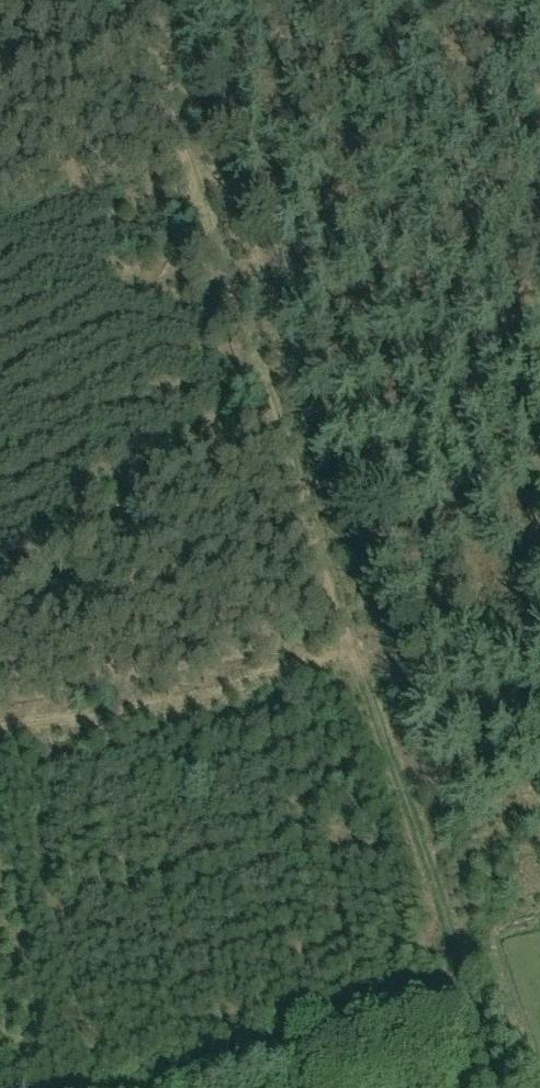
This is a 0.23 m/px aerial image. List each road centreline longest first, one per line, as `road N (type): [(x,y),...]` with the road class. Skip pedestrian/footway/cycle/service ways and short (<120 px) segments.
road 1 (track): [(470,923),(131,0)]
road 2 (track): [(470,923),(526,1087)]

